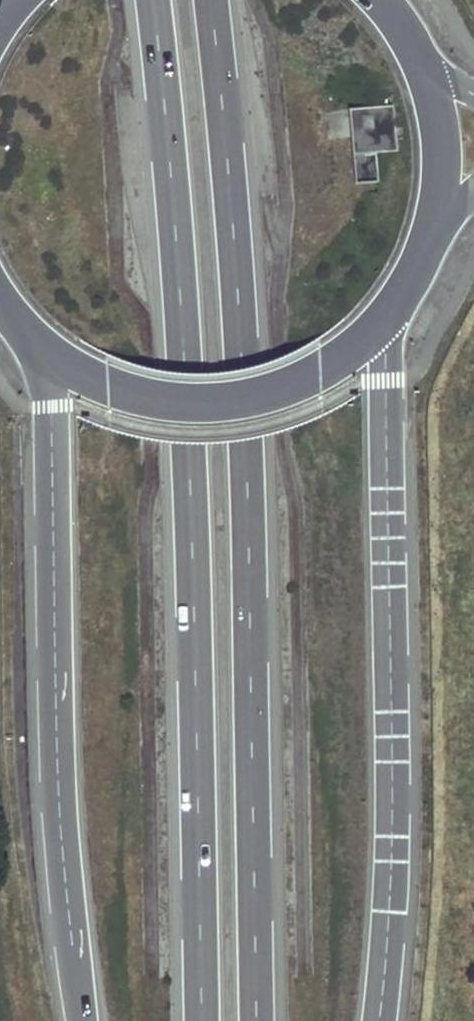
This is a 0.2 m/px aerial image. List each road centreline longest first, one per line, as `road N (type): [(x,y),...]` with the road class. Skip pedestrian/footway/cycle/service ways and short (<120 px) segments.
road 1 (trunk): [(152,0),(194,478),(203,1020)]
road 2 (trunk): [(260,1020),(241,389),(211,0)]
road 3 (trunk): [(375,1020),(392,839),(391,303)]
road 4 (trunk): [(45,349),(57,753),(82,1020)]
road 5 (tertiary): [(45,349),(110,385),(174,399),(225,398),(324,365),(391,303)]
road 6 (tertiary): [(425,238),(437,200),(434,96),(412,49)]

